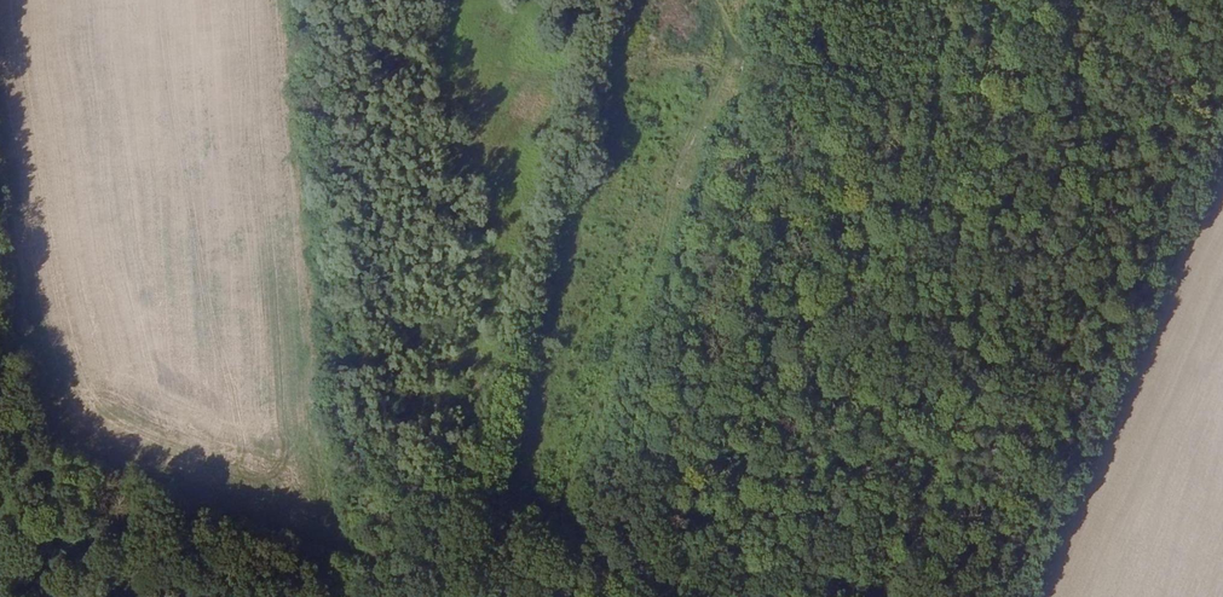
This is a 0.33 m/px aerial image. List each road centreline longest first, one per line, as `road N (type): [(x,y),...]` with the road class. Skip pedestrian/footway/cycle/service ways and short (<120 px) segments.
road 1 (track): [(0,398),(5,417),(141,596)]

